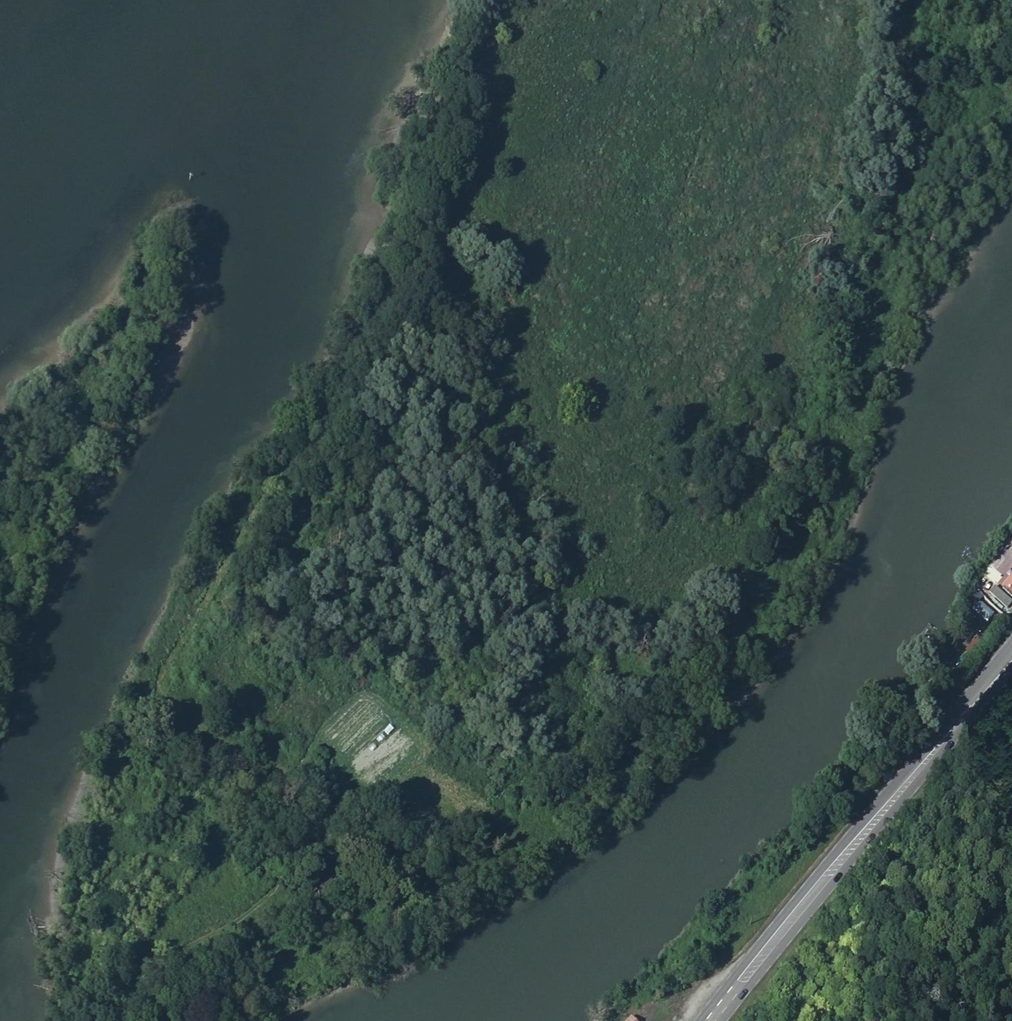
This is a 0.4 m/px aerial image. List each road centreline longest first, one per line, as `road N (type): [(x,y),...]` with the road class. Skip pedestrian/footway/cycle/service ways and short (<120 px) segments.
road 1 (primary): [(1011,651),(707,1020)]

